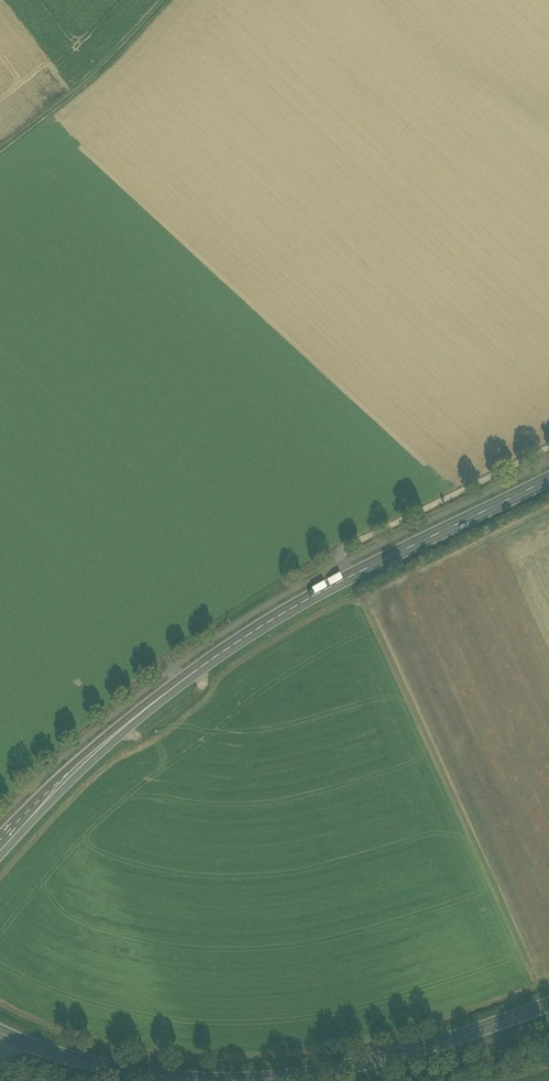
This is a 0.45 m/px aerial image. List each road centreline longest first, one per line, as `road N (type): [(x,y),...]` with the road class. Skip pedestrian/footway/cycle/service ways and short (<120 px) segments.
road 1 (secondary): [(0,846),(122,730),(250,634),(548,480)]
road 2 (tertiary): [(548,1004),(399,1056),(218,1080)]
road 3 (track): [(348,578),(341,550),(548,446)]
road 4 (track): [(341,550),(169,654),(184,680)]
road 5 (track): [(0,150),(81,88),(167,0)]
road 6 (tertiary): [(214,1080),(100,1066),(0,1032)]

